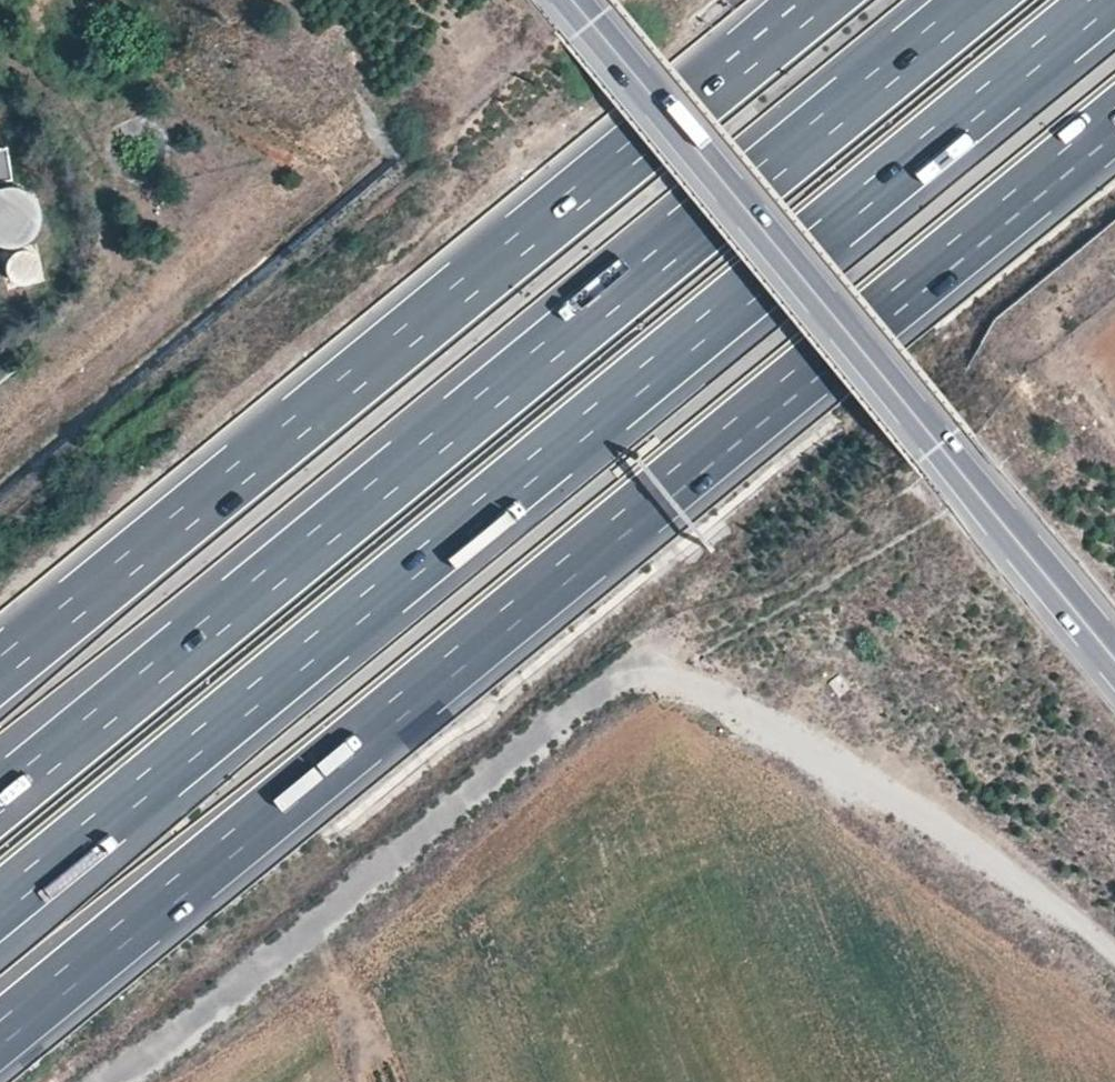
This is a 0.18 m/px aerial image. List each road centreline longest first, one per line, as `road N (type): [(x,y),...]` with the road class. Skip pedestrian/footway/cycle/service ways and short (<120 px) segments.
road 1 (motorway): [(0,1034),(1114,121)]
road 2 (motorway): [(0,904),(1105,0)]
road 3 (motorway): [(977,0),(0,800)]
road 4 (track): [(1114,963),(994,861),(681,680),(607,688),(114,1081)]
road 5 (motorway): [(816,0),(0,669)]
road 6 (tertiary): [(1114,659),(574,0)]

